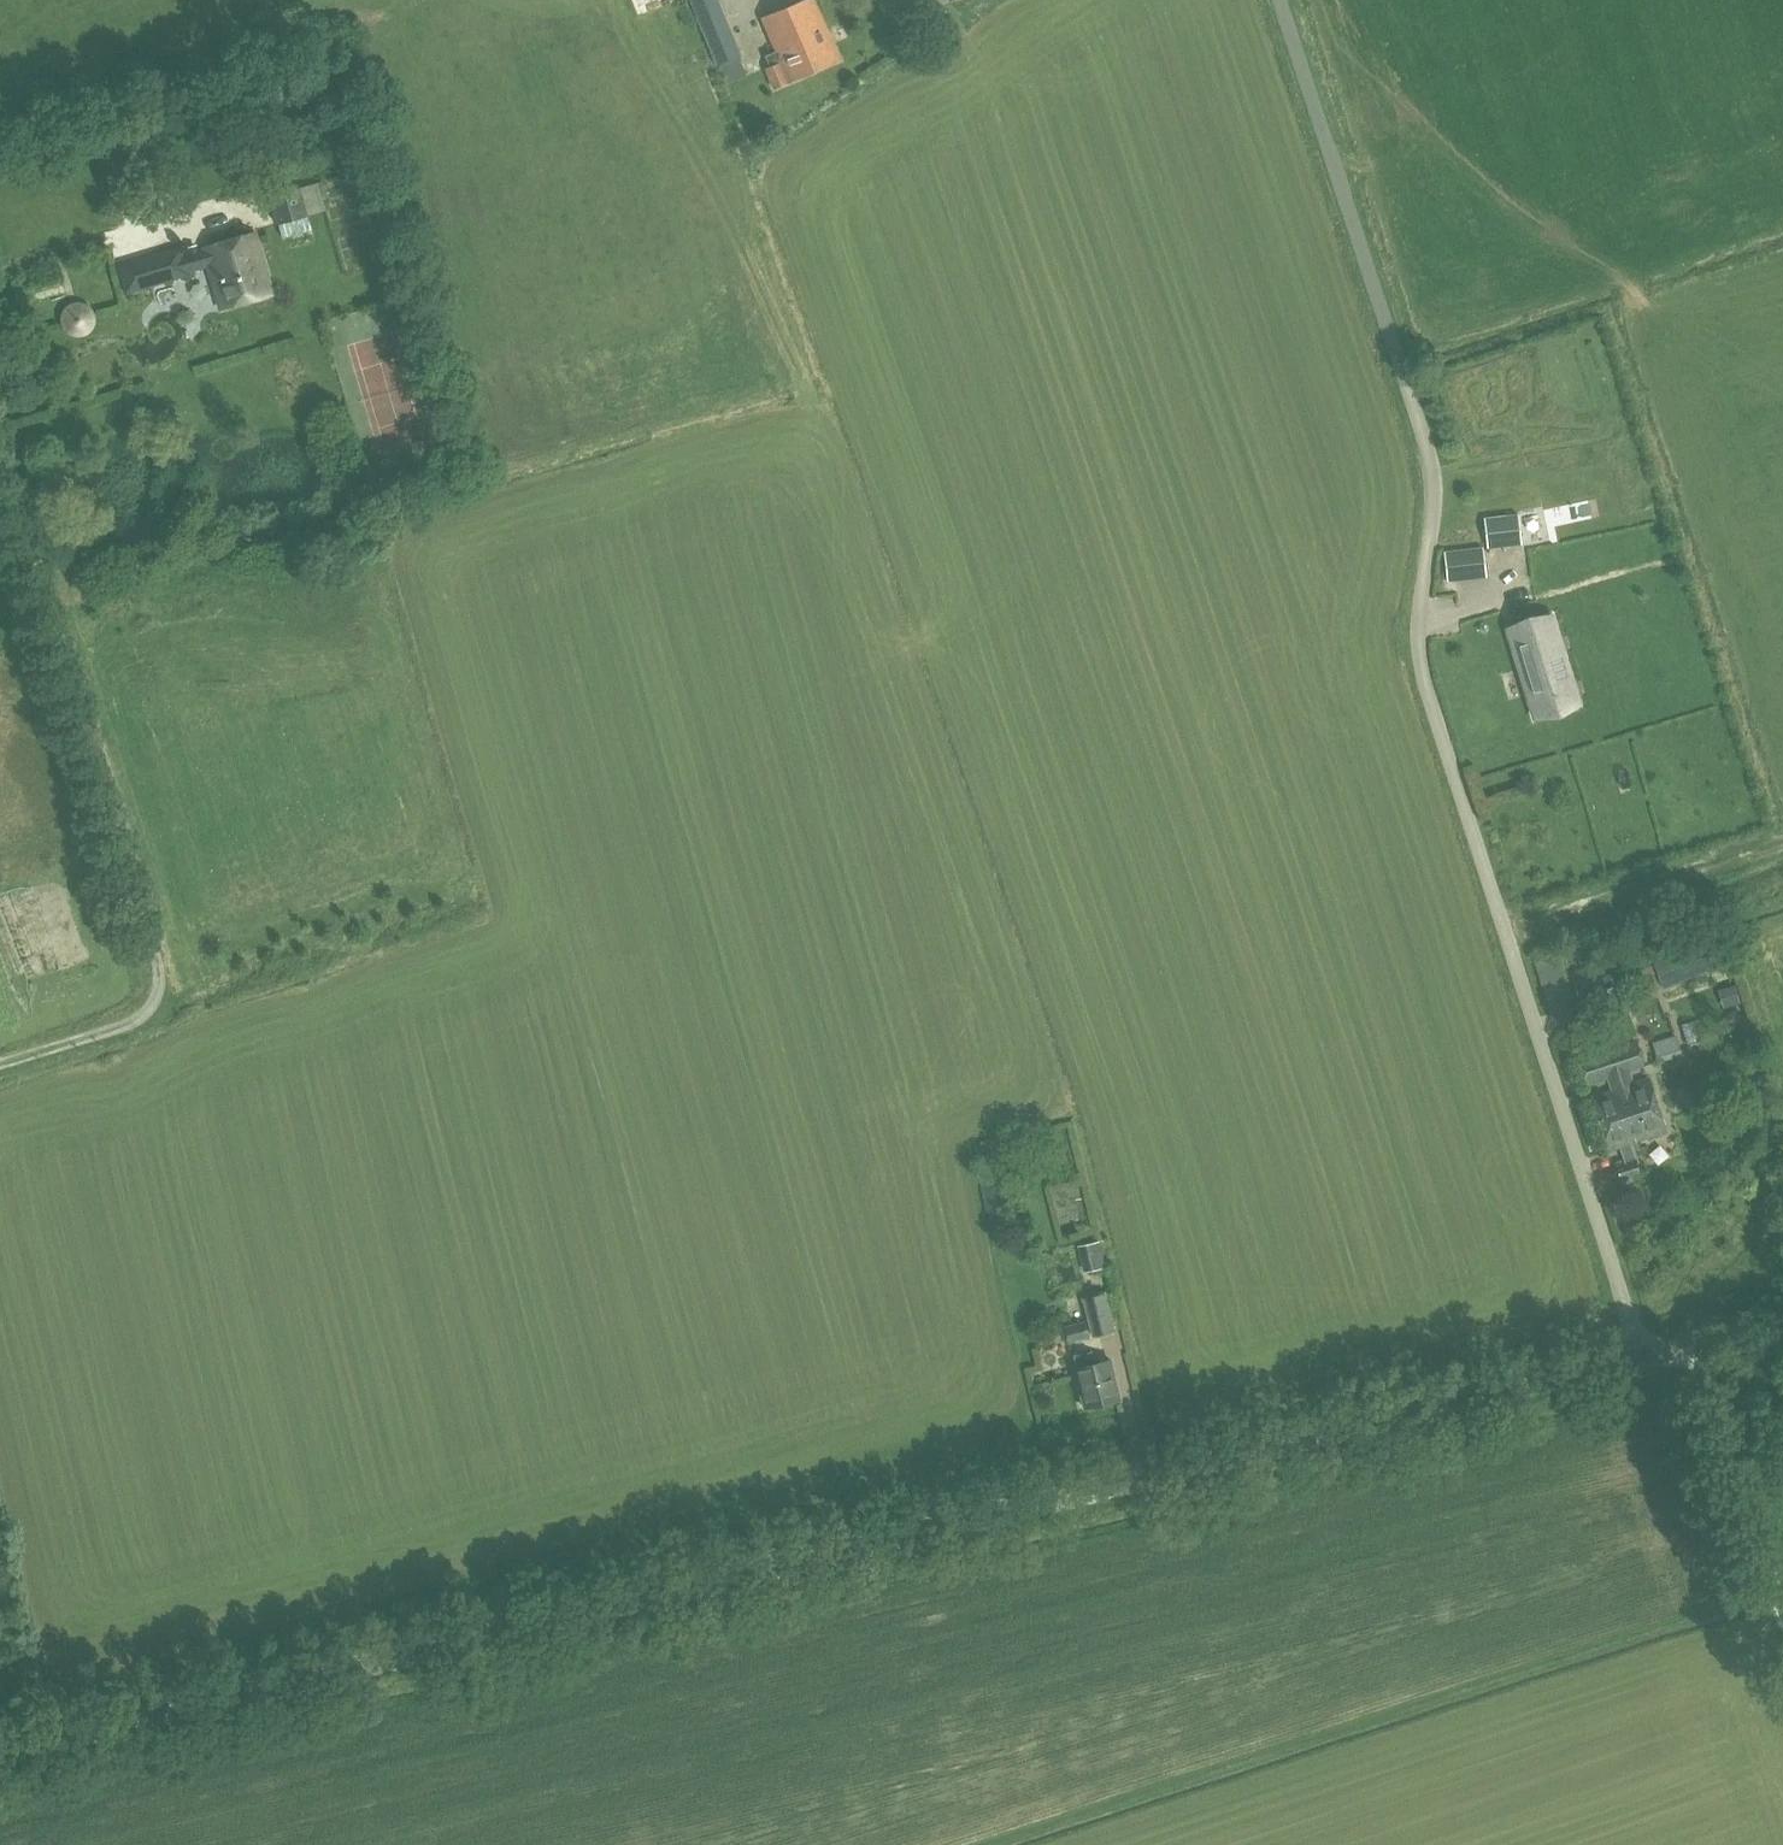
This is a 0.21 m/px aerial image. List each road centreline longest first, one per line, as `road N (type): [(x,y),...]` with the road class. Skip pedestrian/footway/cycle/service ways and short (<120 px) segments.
road 1 (unclassified): [(0,1761),(1649,1361),(1782,1317)]

